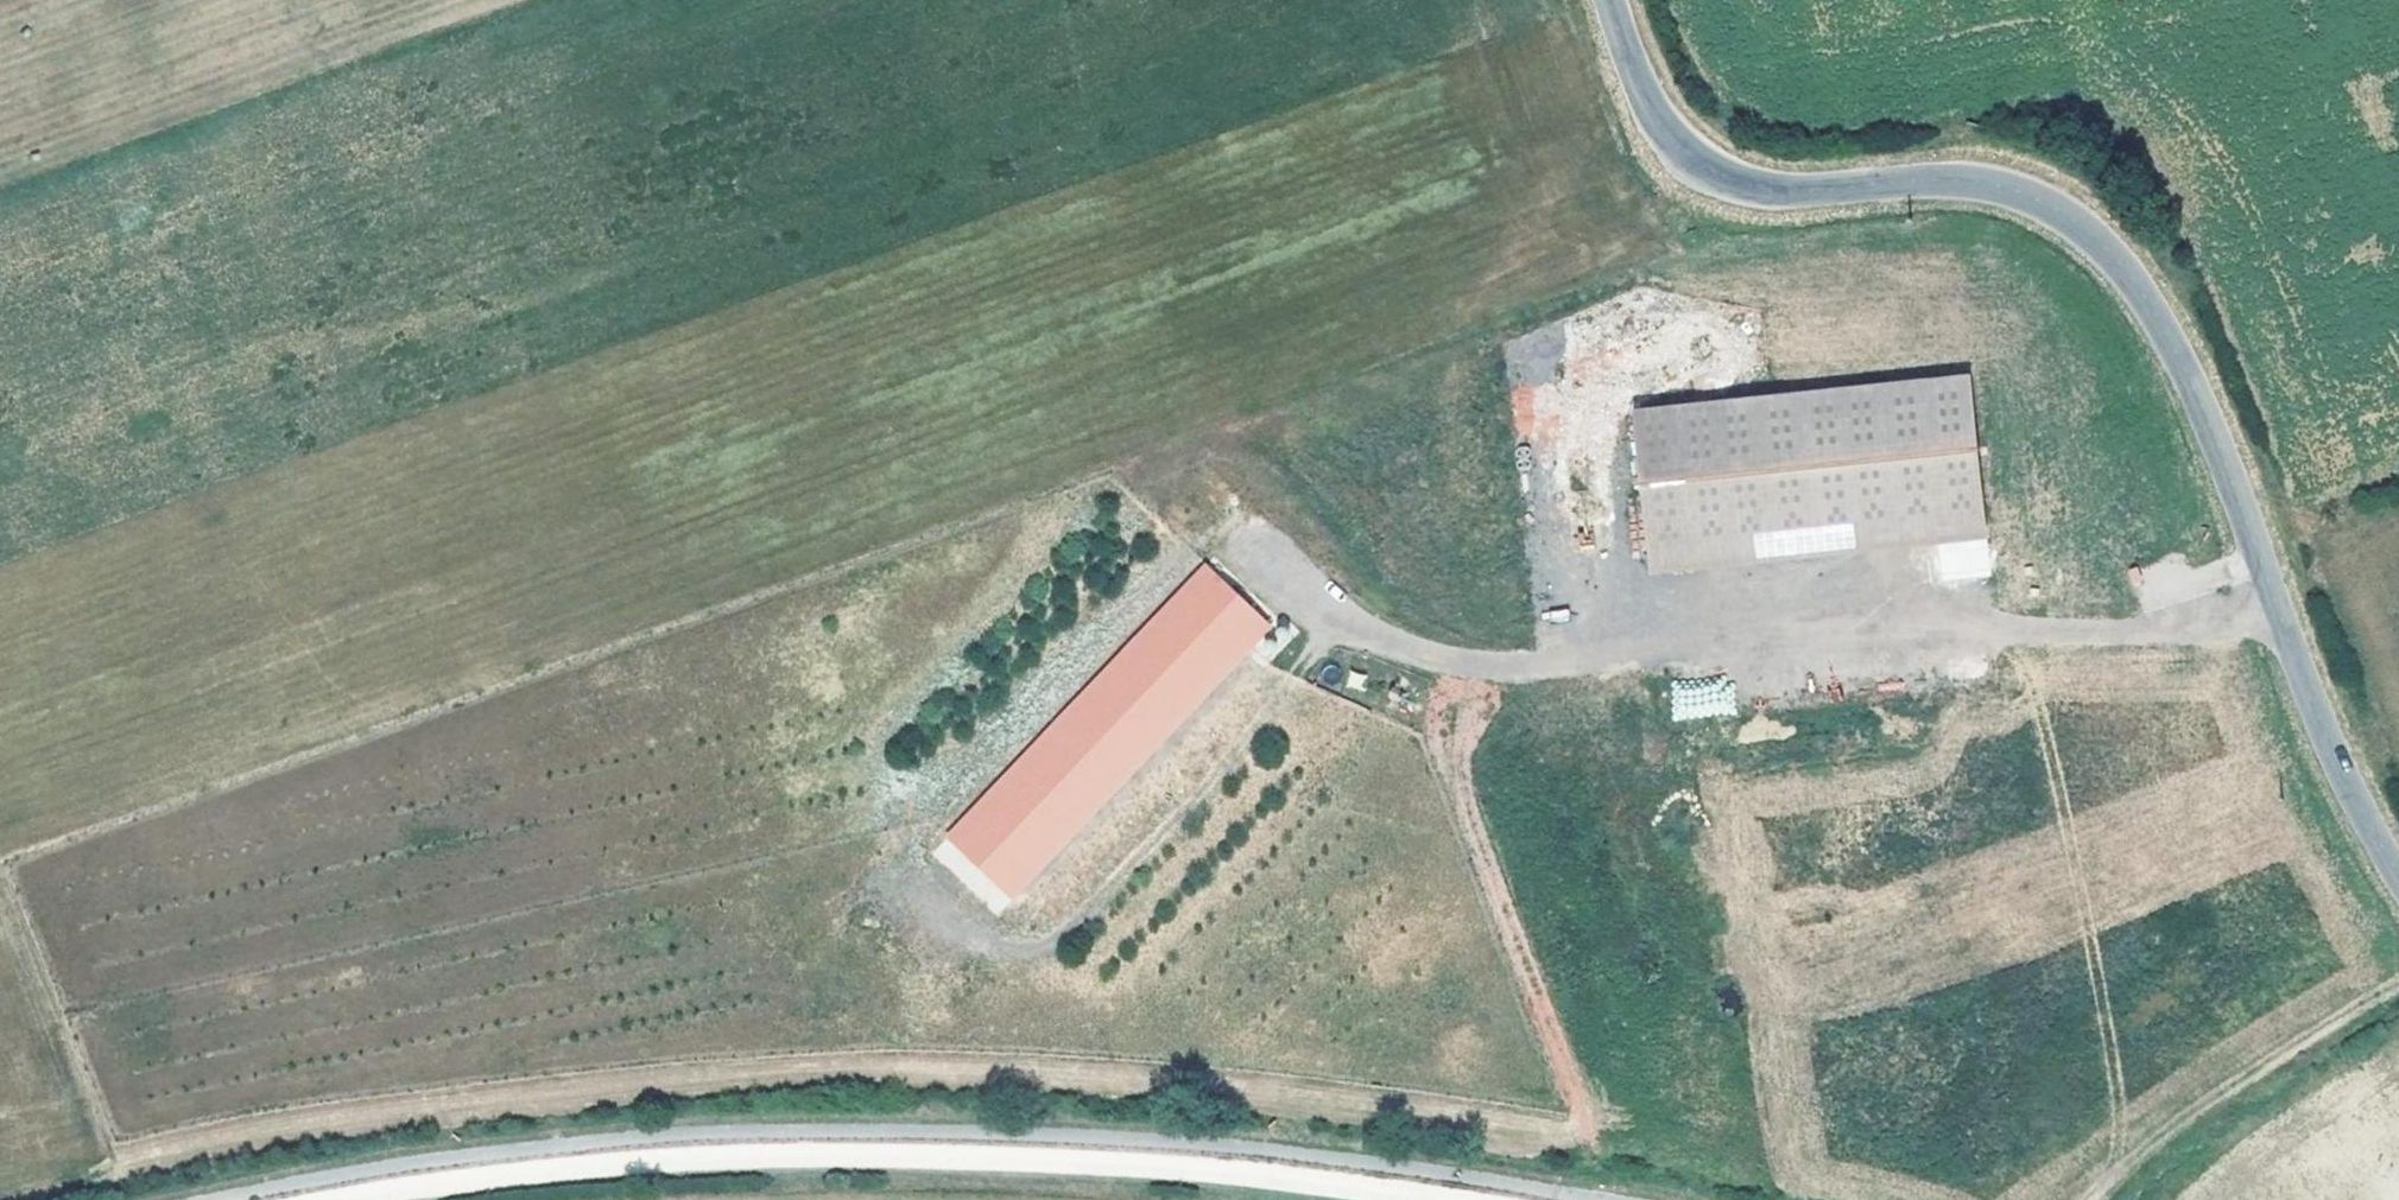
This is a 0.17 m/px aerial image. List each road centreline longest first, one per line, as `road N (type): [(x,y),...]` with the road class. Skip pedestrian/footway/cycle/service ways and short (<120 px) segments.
road 1 (tertiary): [(1607,0),(1657,120),(1704,167),(1782,190),(1933,183),(2018,192),(2098,244),(2143,296),(2180,364),(2329,748),(2398,875)]

